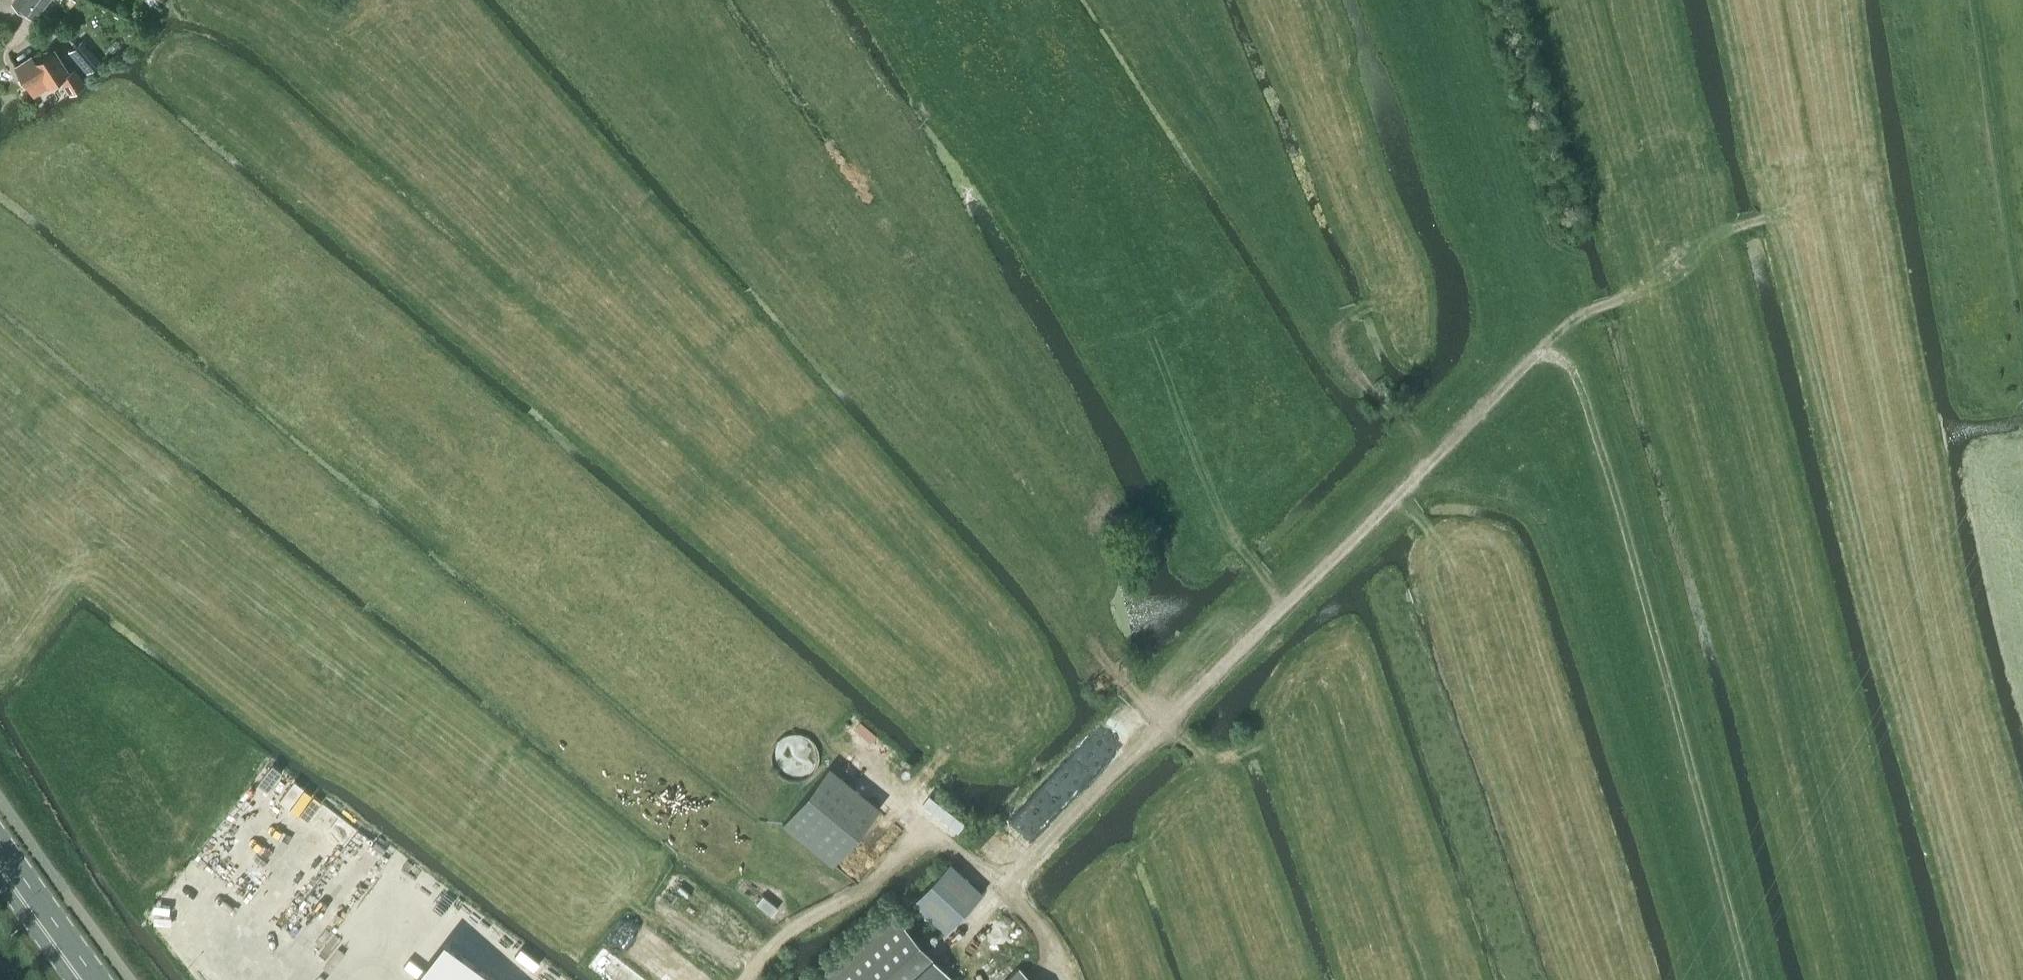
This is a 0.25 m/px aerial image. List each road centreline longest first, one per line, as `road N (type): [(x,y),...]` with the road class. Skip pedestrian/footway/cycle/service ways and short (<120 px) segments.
road 1 (track): [(1578,378),(1643,593),(1739,979)]
road 2 (track): [(1763,158),(1779,214),(1718,233),(1627,300),(1587,313),(1547,343),(1546,360)]
road 3 (primary): [(93,979),(0,850)]

